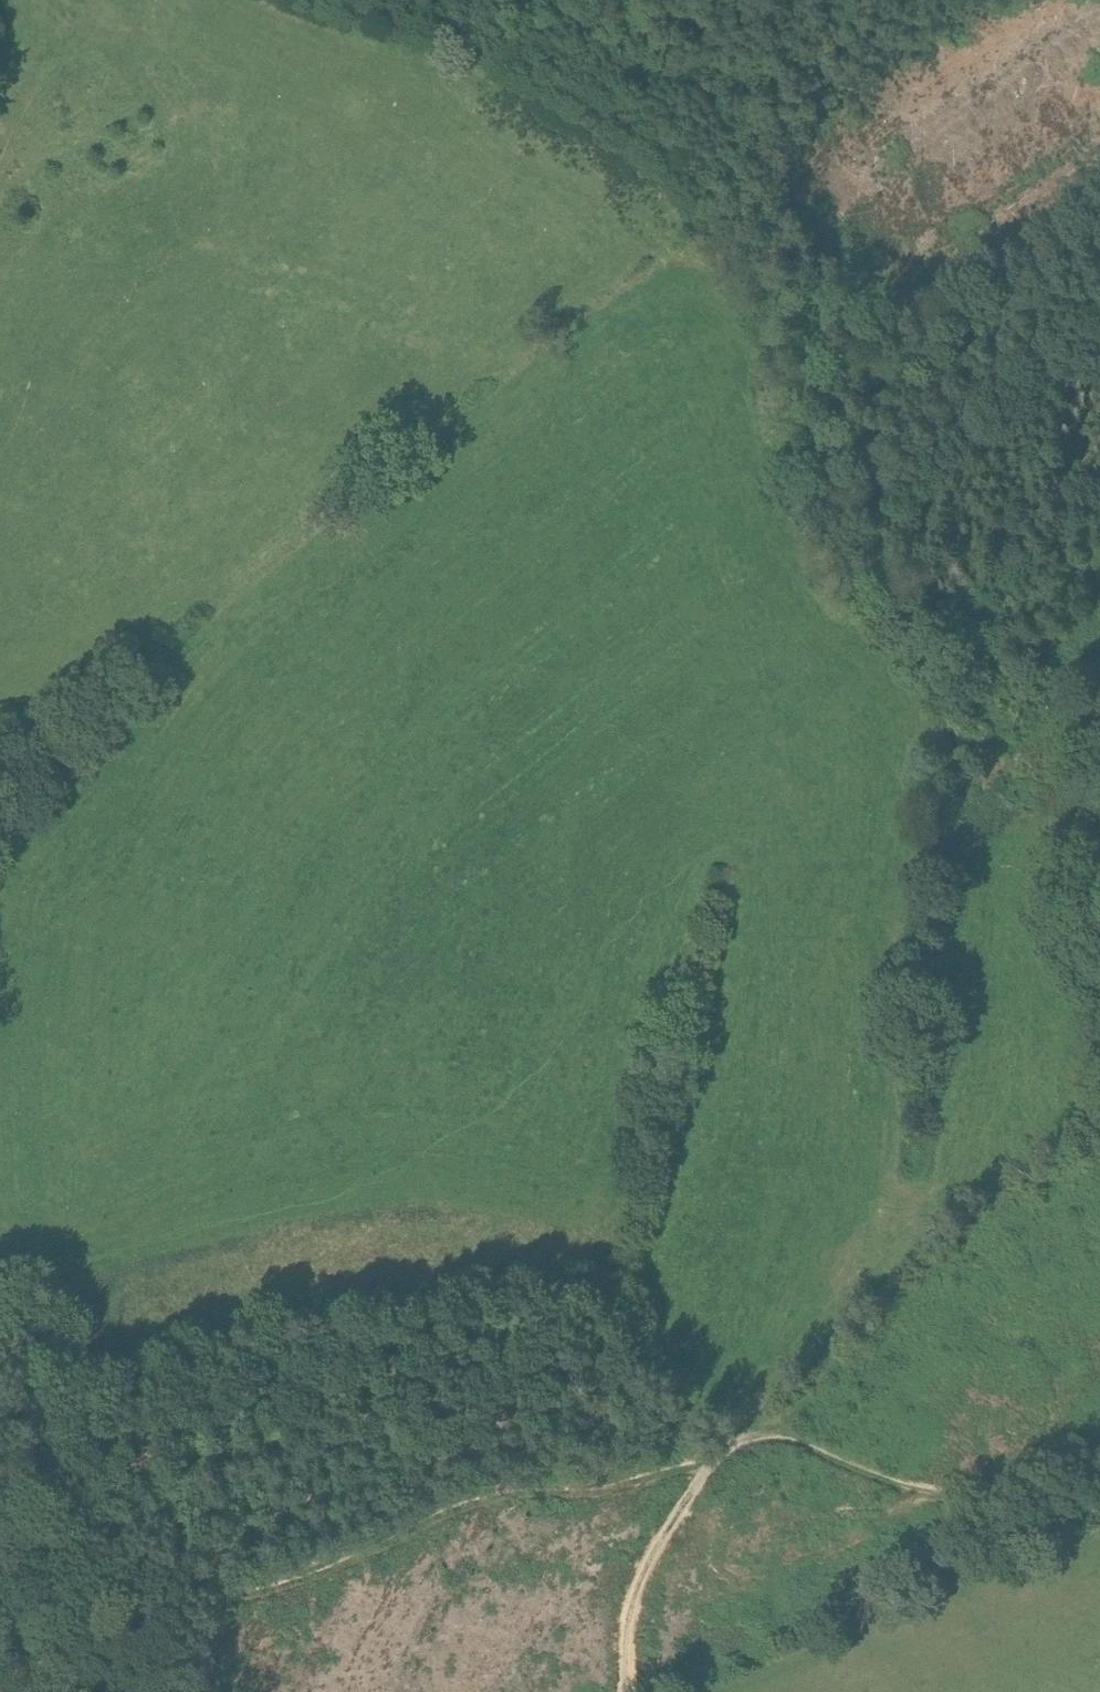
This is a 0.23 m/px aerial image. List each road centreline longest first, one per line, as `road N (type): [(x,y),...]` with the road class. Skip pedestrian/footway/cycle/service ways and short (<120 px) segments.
road 1 (track): [(7,1689),(133,1622),(385,1547),(481,1503),(576,1502),(713,1469)]
road 2 (track): [(968,778),(966,815),(894,964),(891,1163),(869,1251),(732,1449)]
road 3 (track): [(625,1691),(622,1645),(635,1593),(678,1512),(732,1449),(786,1441),(900,1491),(937,1497),(974,1493),(1083,1450),(1099,1451)]
road 4 (track): [(0,1530),(74,1312)]
road 5 (track): [(53,1691),(16,1630),(0,1580)]

